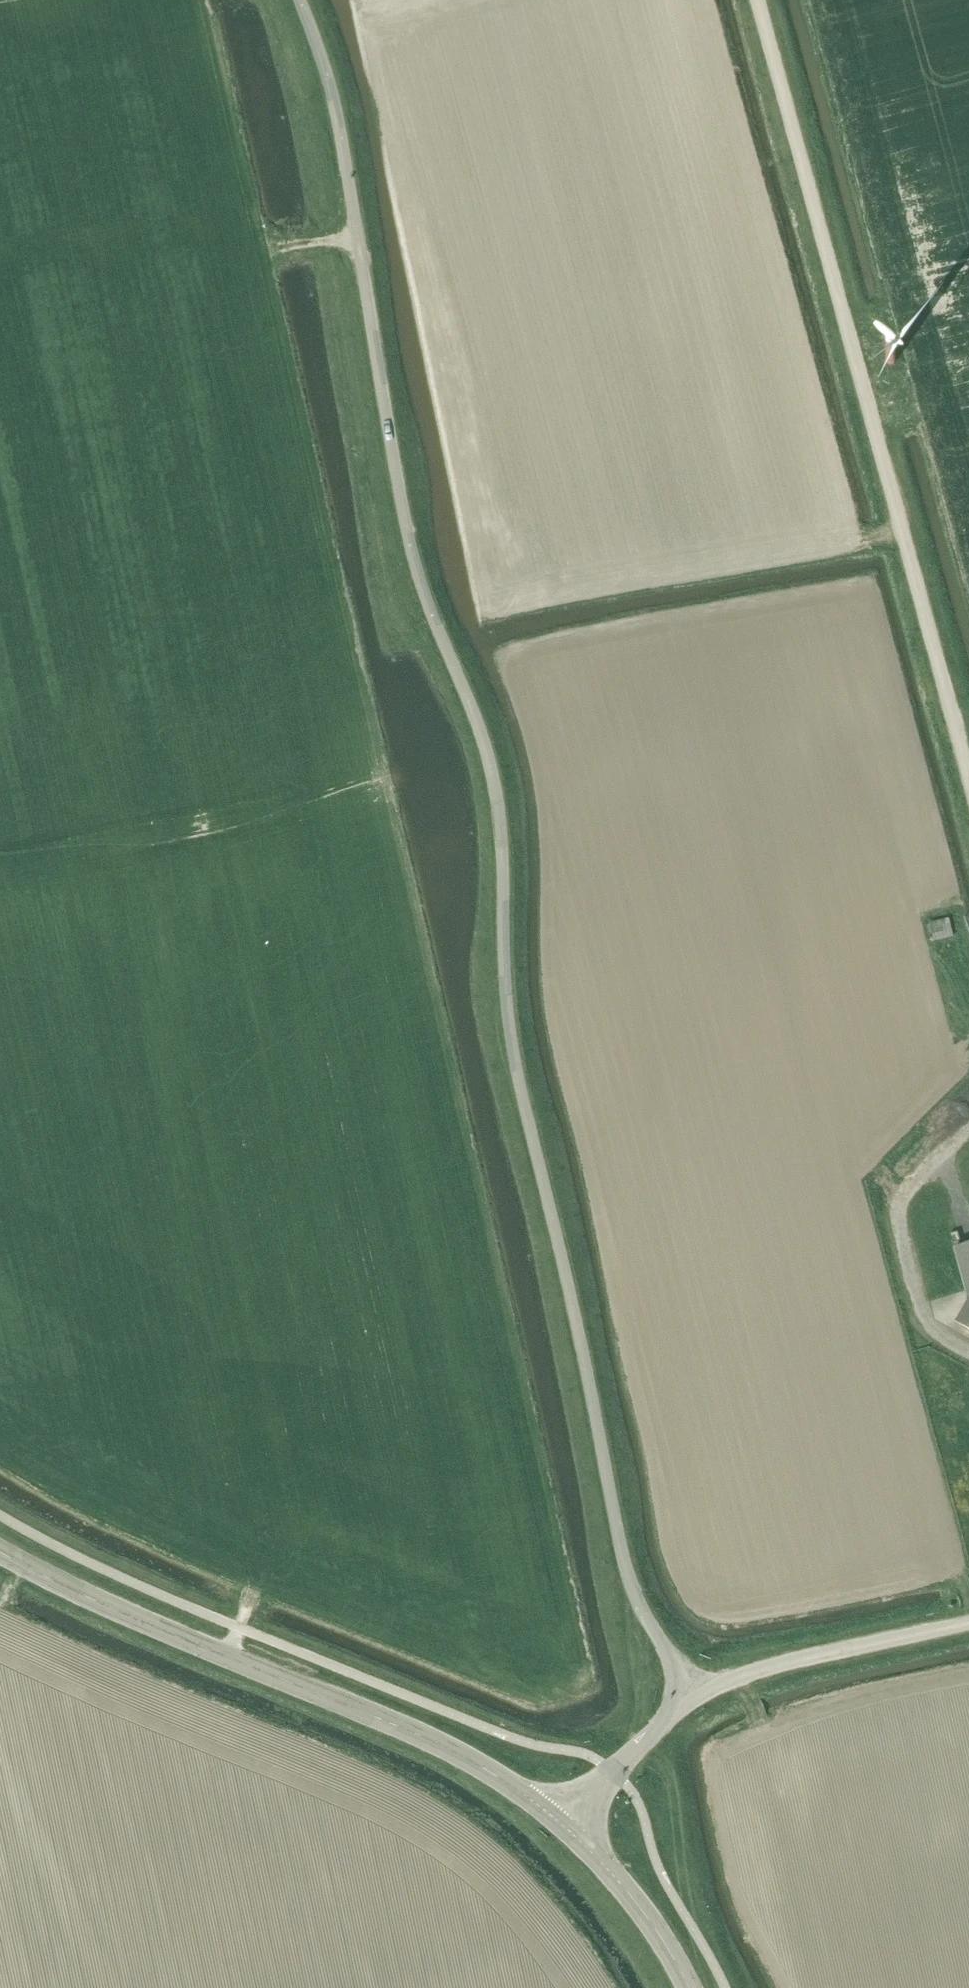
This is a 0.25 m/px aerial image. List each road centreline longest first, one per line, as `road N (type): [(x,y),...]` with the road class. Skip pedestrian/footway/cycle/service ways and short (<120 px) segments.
road 1 (unclassified): [(566,1825),(694,1702),(650,1625),(619,1534),(513,1034),(495,780),(415,562),(349,174),(327,69),(301,0)]
road 2 (secondary): [(566,1825),(452,1751),(170,1637),(0,1553)]
road 3 (secondary): [(690,1987),(632,1898),(566,1825)]

